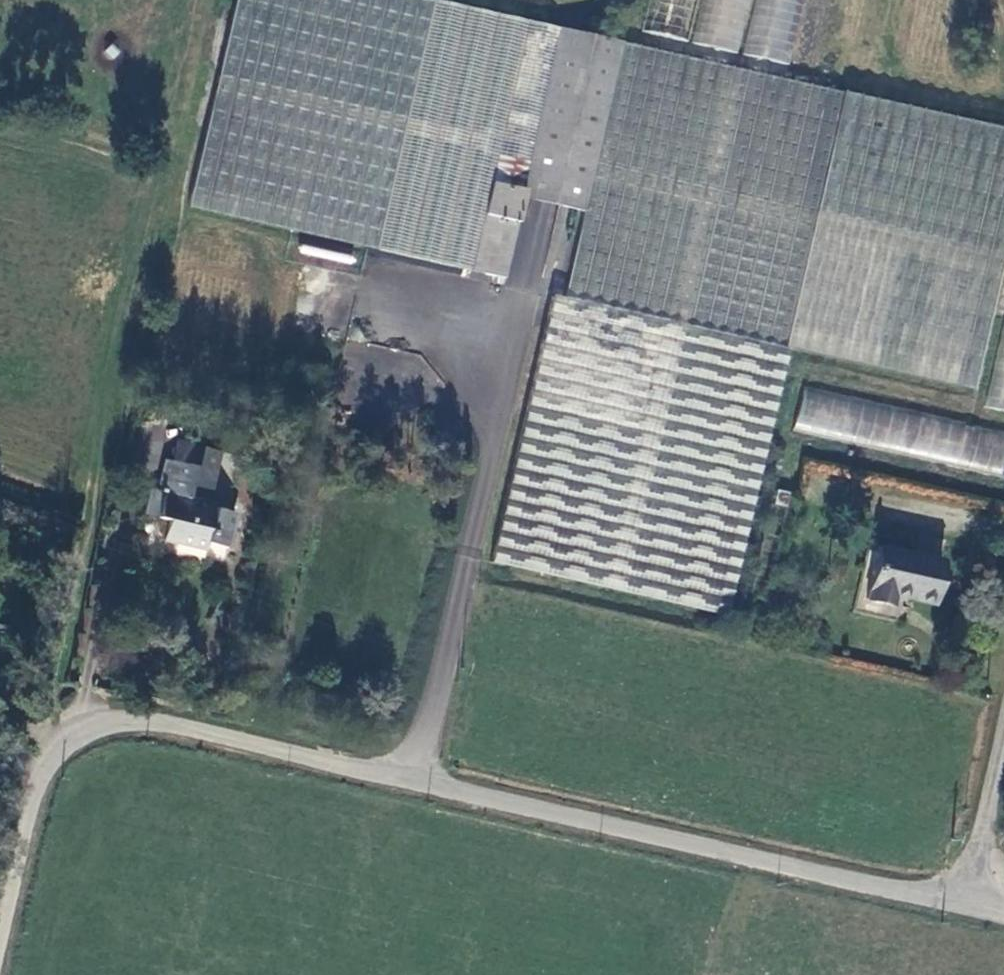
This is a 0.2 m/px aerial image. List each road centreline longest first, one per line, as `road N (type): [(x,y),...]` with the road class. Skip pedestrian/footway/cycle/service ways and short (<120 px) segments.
road 1 (unclassified): [(969,907),(55,717),(0,956)]
road 2 (track): [(0,481),(100,507),(55,717)]
road 3 (unclassified): [(1003,743),(969,907)]

